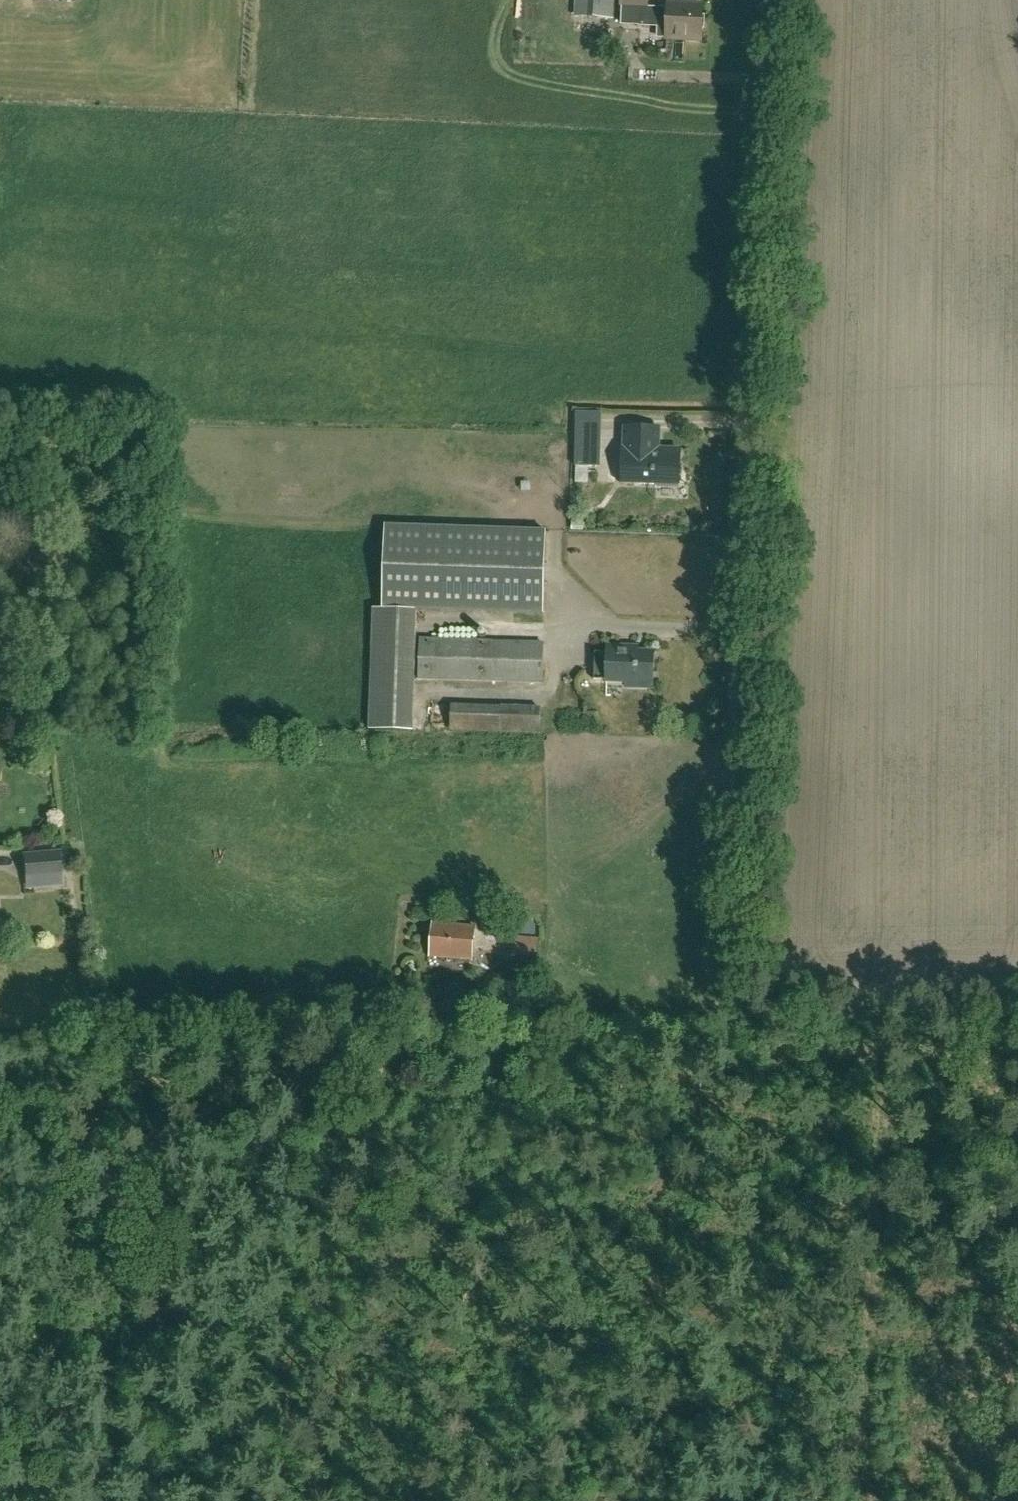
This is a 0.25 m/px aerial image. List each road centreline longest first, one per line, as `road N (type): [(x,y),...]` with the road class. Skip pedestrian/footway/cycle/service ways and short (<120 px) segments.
road 1 (residential): [(731,999),(776,0)]
road 2 (track): [(866,1338),(855,1500)]

